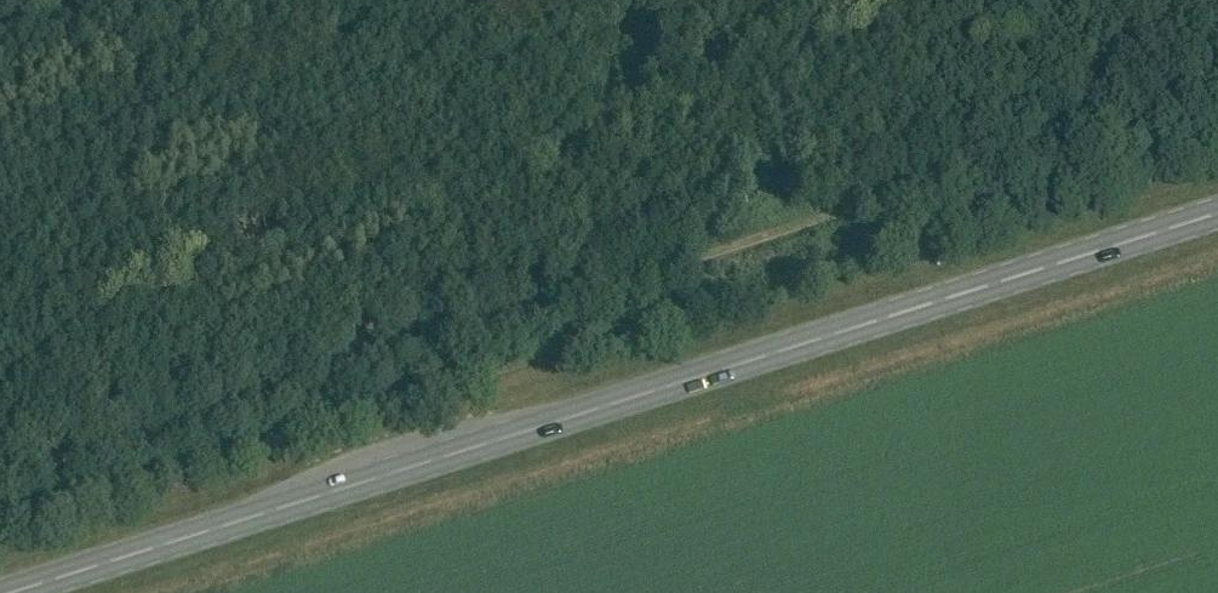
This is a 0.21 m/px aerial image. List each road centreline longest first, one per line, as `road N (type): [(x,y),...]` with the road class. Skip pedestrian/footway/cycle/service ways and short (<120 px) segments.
road 1 (track): [(0,476),(1217,96)]
road 2 (primary): [(12,592),(1217,214)]

